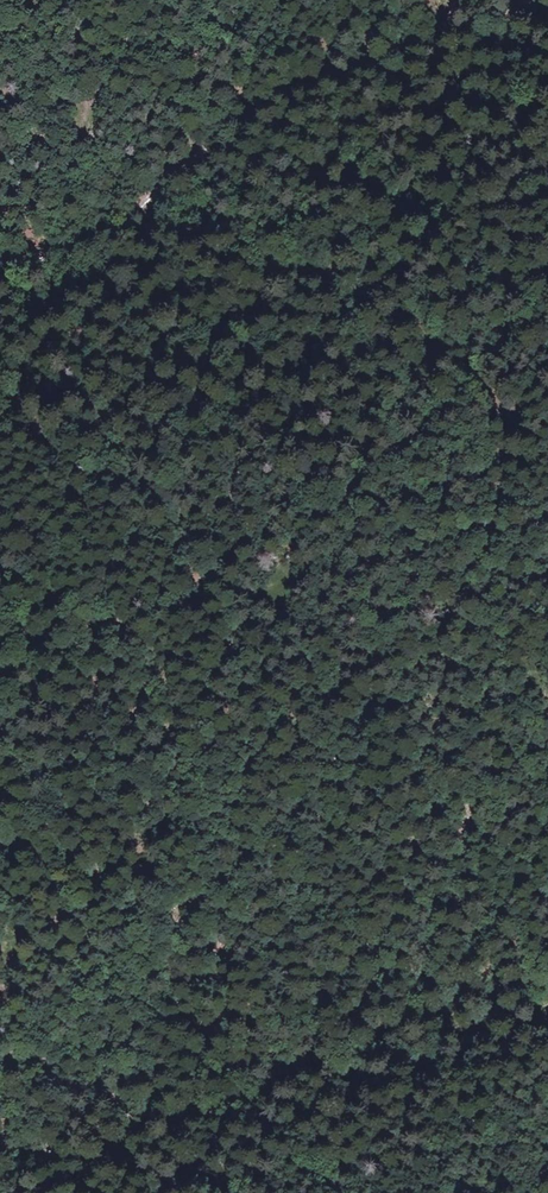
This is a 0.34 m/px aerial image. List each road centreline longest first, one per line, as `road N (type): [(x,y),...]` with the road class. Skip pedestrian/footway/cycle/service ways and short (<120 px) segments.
road 1 (track): [(0,248),(59,243),(176,175),(236,108),(384,36),(477,22),(520,0)]
road 2 (track): [(547,523),(0,658)]
road 3 (track): [(28,1192),(392,1035),(547,1012)]

